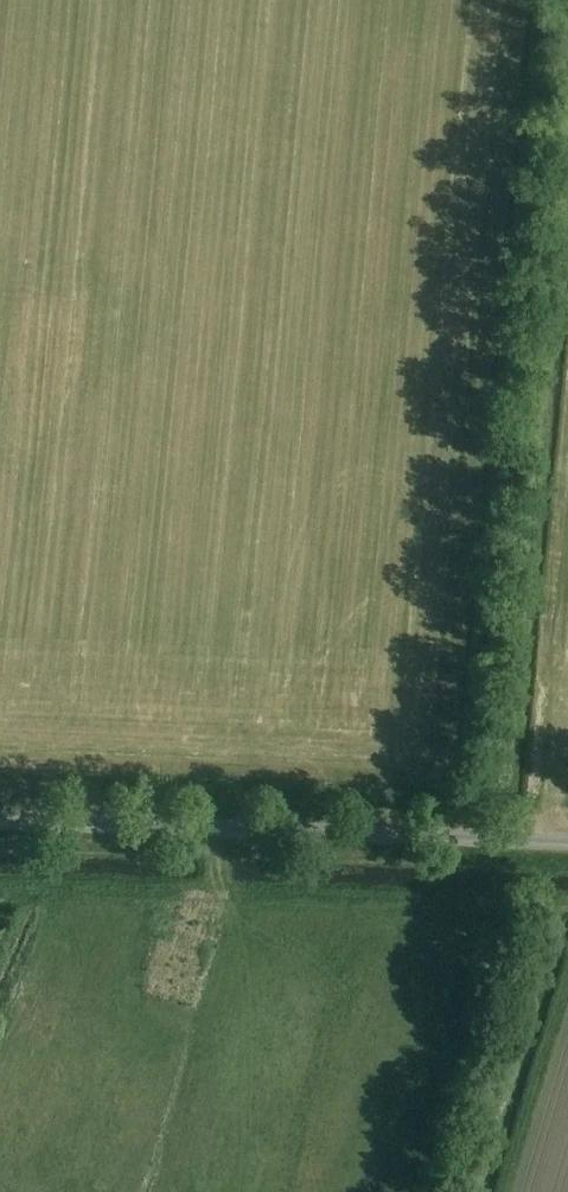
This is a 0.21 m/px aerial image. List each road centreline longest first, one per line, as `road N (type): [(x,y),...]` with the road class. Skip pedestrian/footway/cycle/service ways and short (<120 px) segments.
road 1 (unclassified): [(567,841),(0,819)]

